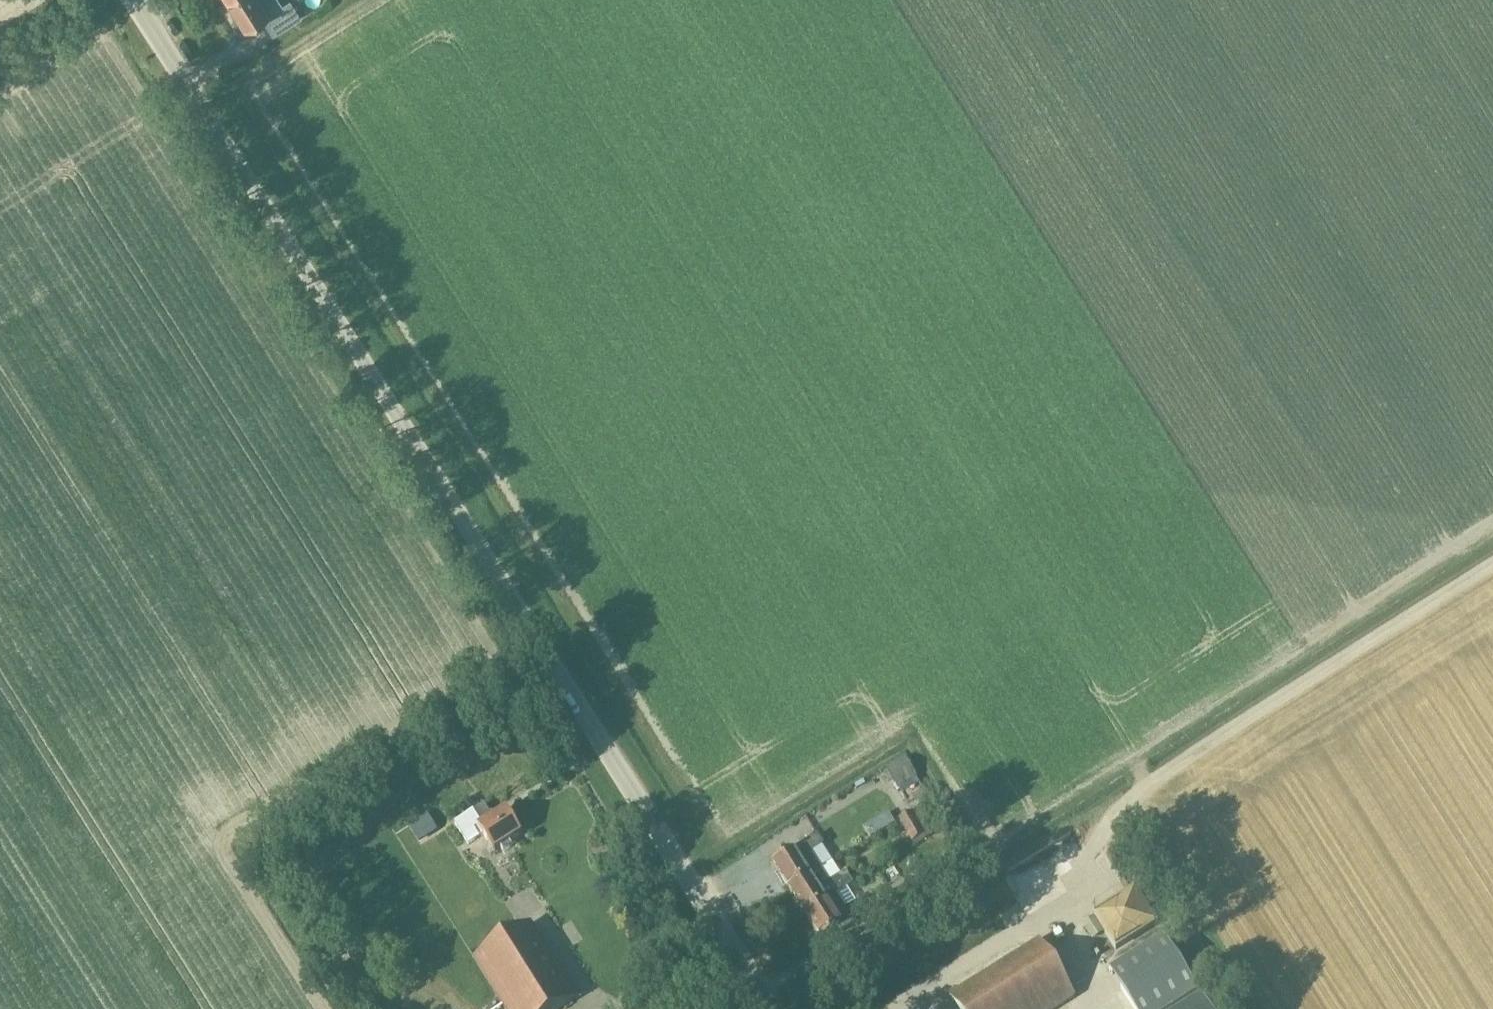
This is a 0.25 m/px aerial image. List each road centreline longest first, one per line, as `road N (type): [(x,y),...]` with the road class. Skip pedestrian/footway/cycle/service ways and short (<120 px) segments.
road 1 (unclassified): [(772,1008),(133,0)]

